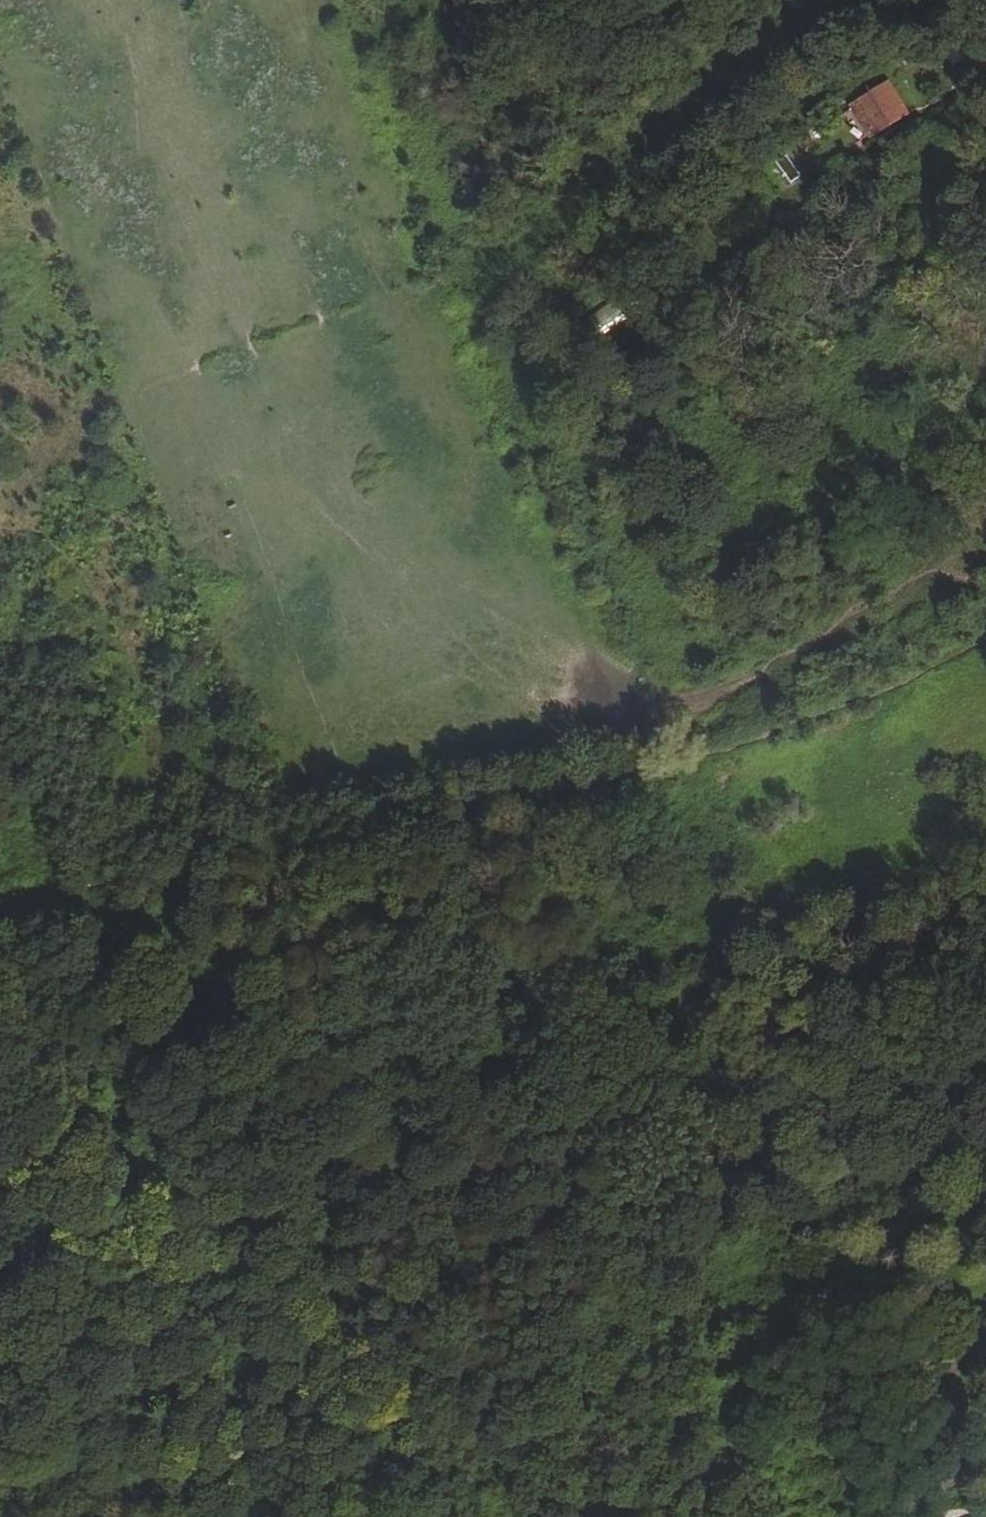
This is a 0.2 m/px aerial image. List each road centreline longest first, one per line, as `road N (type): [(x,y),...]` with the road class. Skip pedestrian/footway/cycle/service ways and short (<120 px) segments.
road 1 (track): [(884,682),(718,752),(549,780),(0,911)]

